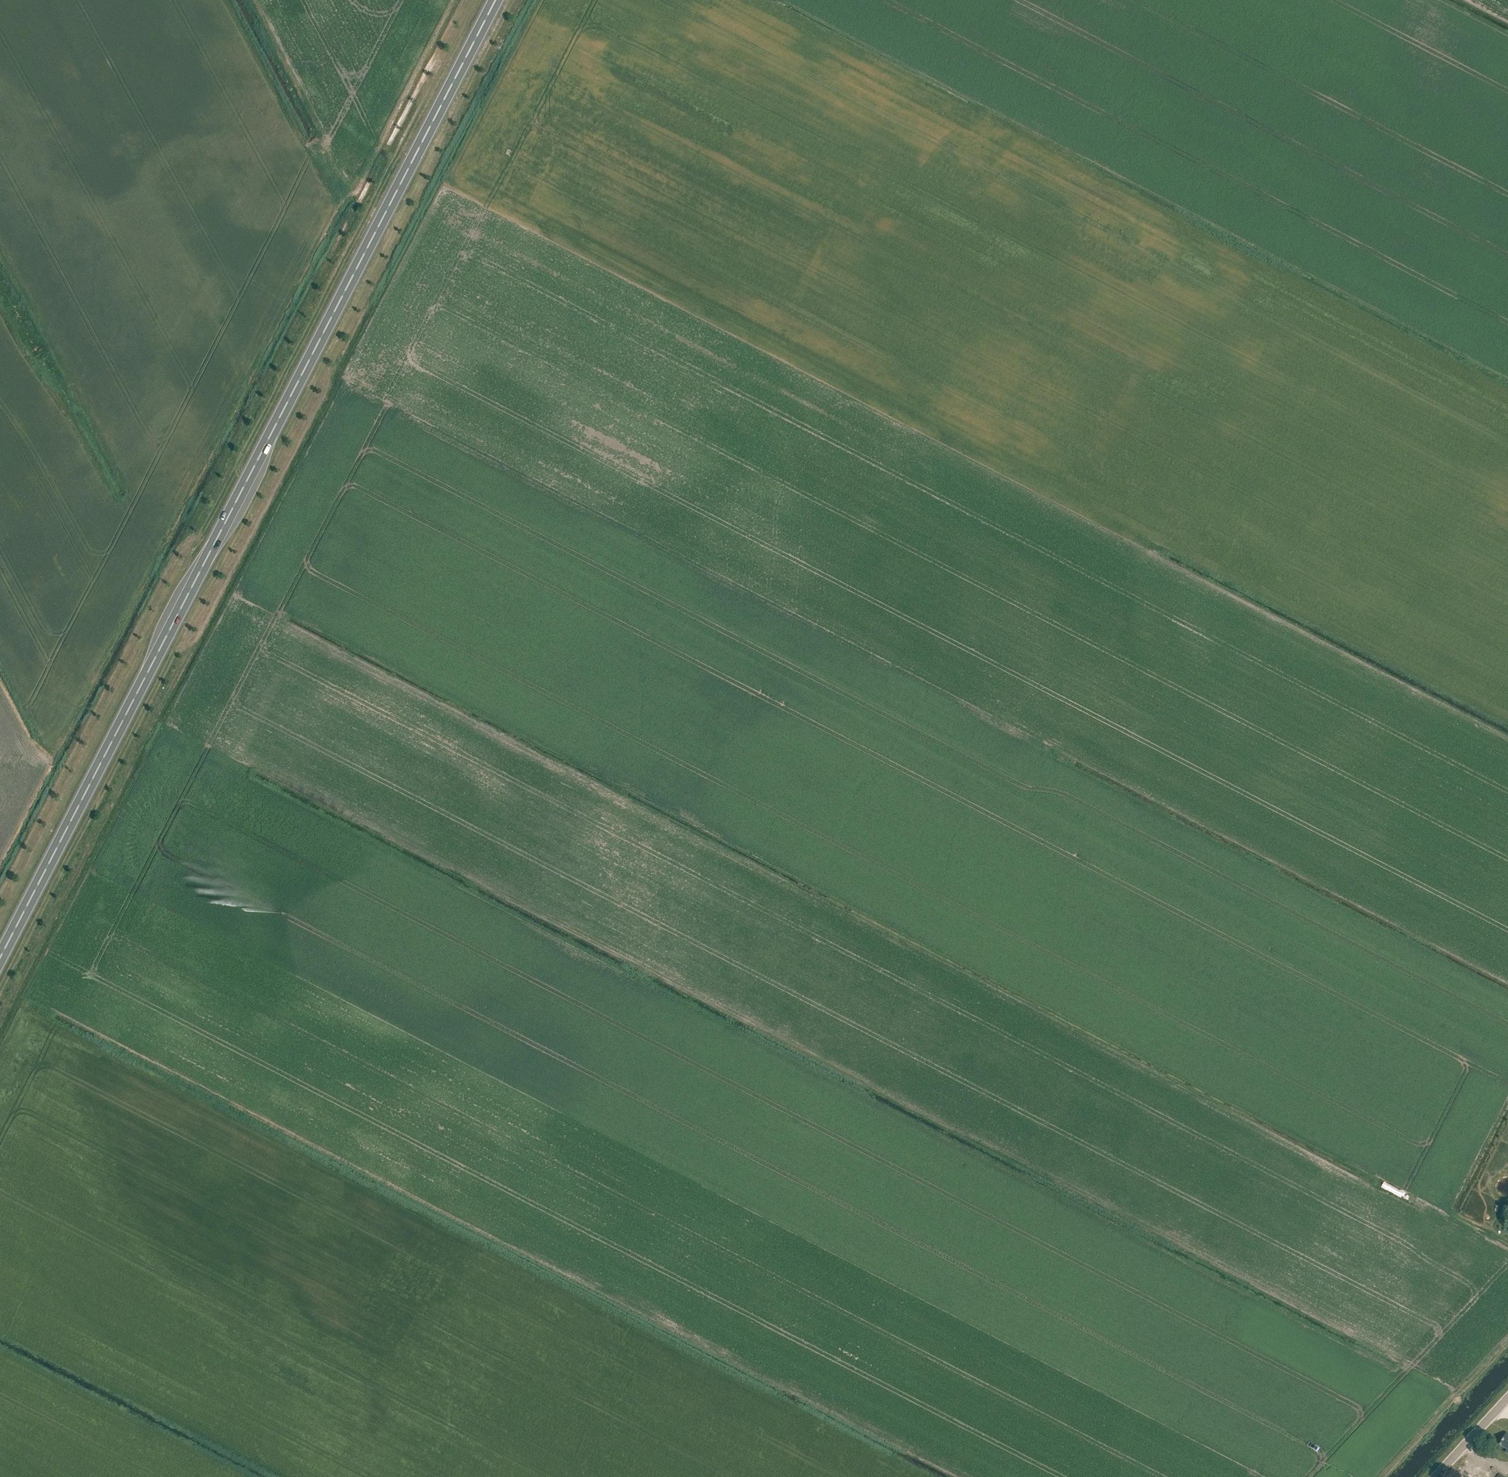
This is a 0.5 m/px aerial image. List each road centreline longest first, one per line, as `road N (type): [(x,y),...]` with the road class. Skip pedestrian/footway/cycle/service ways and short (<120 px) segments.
road 1 (trunk): [(0,970),(507,0)]

